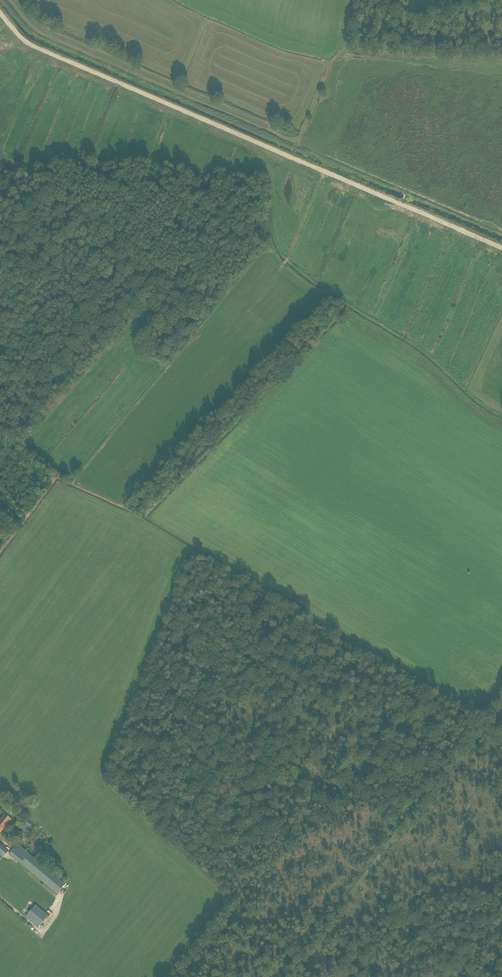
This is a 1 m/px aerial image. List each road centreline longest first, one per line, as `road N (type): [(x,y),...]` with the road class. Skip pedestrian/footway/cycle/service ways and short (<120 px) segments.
road 1 (unclassified): [(501,245),(30,45),(0,13)]
road 2 (track): [(501,229),(297,143),(350,35),(351,0)]

